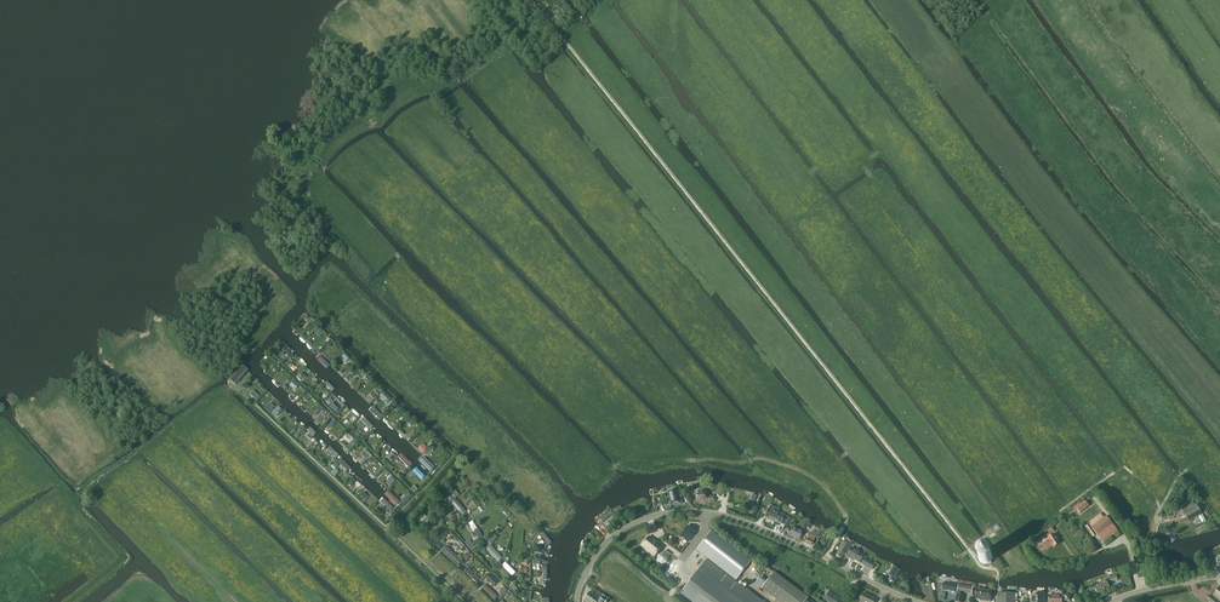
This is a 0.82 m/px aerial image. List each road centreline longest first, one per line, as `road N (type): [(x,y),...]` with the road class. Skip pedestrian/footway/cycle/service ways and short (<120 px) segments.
road 1 (tertiary): [(577,601),(590,567),(625,528),(704,512),(757,527),(917,601)]
road 2 (track): [(827,558),(844,513),(824,487),(792,468),(677,460),(612,470)]

